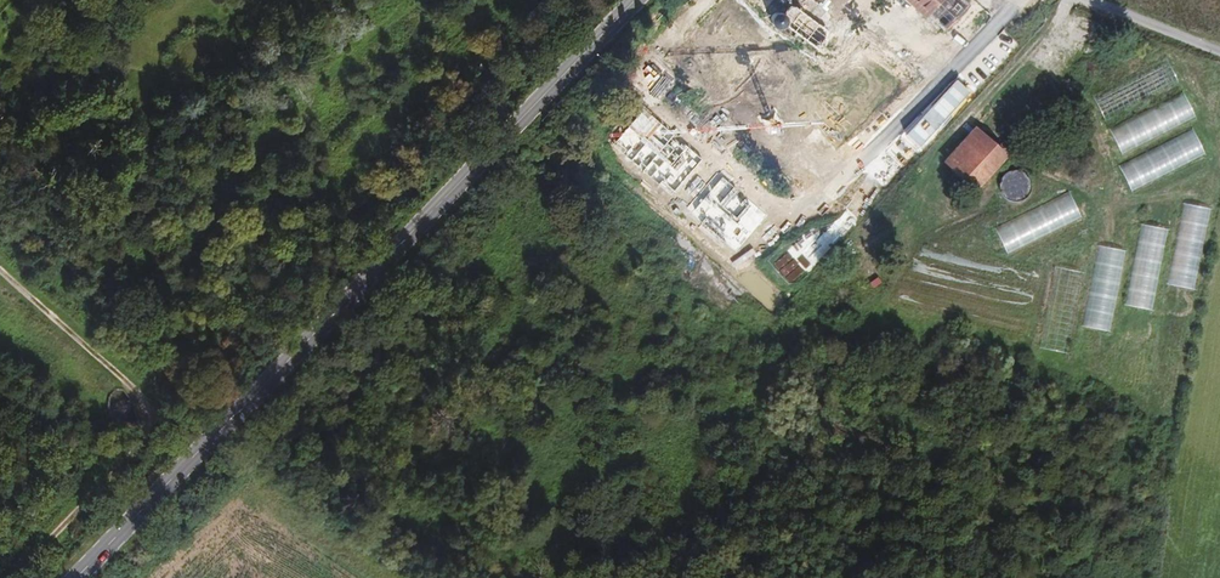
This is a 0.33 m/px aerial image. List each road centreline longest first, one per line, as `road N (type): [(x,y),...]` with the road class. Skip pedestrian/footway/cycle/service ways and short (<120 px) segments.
road 1 (secondary): [(73,577),(631,0)]
road 2 (unknown): [(1011,11),(800,213),(768,201),(651,102)]
road 3 (track): [(0,268),(148,410),(141,445),(95,491)]
road 4 (unclassified): [(1091,0),(1219,48)]
road 5 (track): [(95,491),(11,577)]

